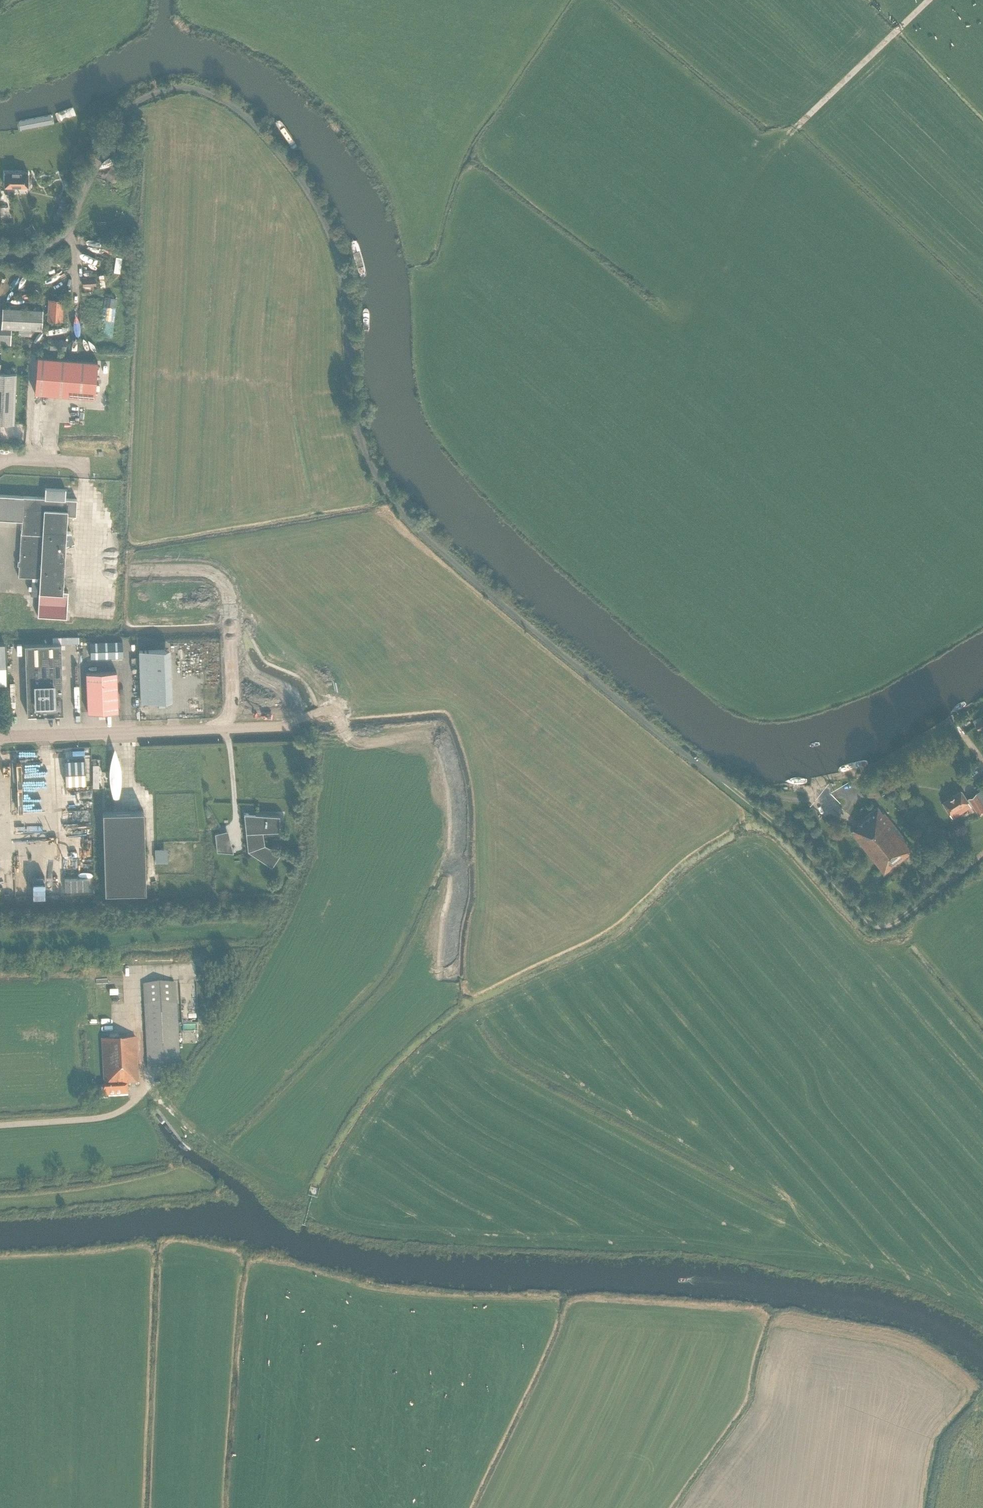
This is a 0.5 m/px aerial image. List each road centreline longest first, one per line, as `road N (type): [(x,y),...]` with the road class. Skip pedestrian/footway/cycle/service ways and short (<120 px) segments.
road 1 (unclassified): [(0,251),(38,250),(62,236),(103,141),(136,102),(181,89),(240,112),(302,183),(328,233),(345,299),(355,424),(383,492),(413,529),(722,780)]
road 2 (unclassified): [(0,738),(288,727)]

